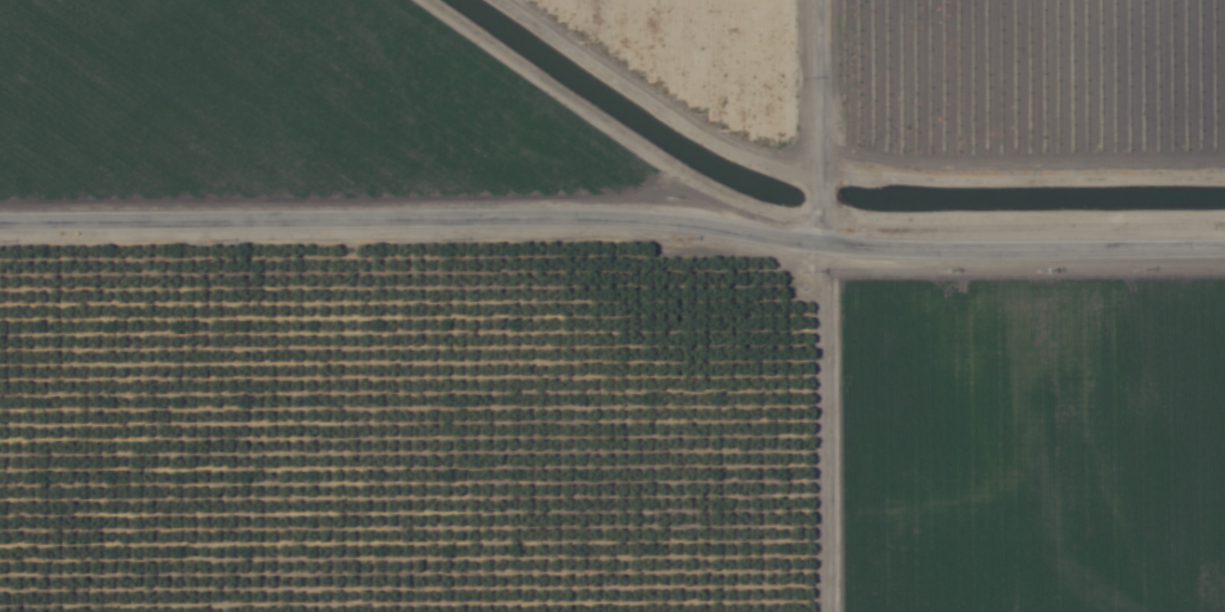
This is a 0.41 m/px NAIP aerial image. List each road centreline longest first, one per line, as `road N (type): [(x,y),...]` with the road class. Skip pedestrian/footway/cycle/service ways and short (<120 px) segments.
road 1 (tertiary): [(1224,243),(825,246),(616,218),(0,217)]
road 2 (residential): [(825,246),(824,0)]

